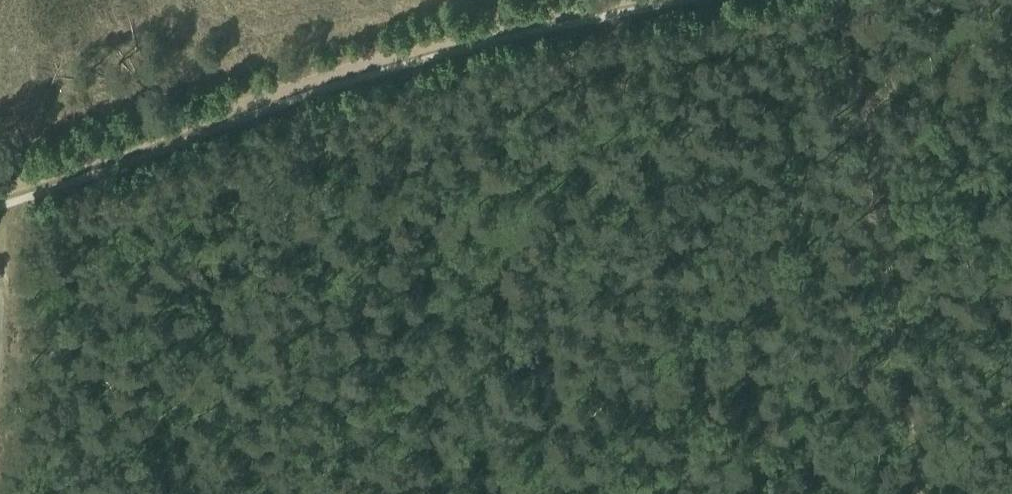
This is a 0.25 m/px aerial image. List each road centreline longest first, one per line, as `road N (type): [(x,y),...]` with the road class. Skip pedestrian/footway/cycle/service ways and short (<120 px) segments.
road 1 (track): [(0,195),(189,119),(322,79),(659,0)]
road 2 (track): [(846,0),(917,493)]

